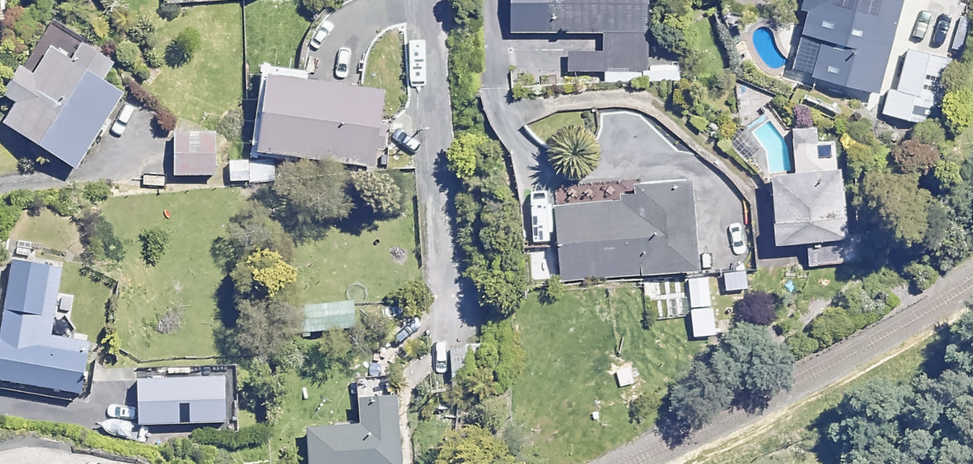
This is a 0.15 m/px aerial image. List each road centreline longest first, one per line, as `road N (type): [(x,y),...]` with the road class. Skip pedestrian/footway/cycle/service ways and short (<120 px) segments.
road 1 (residential): [(428,0),(445,303)]

